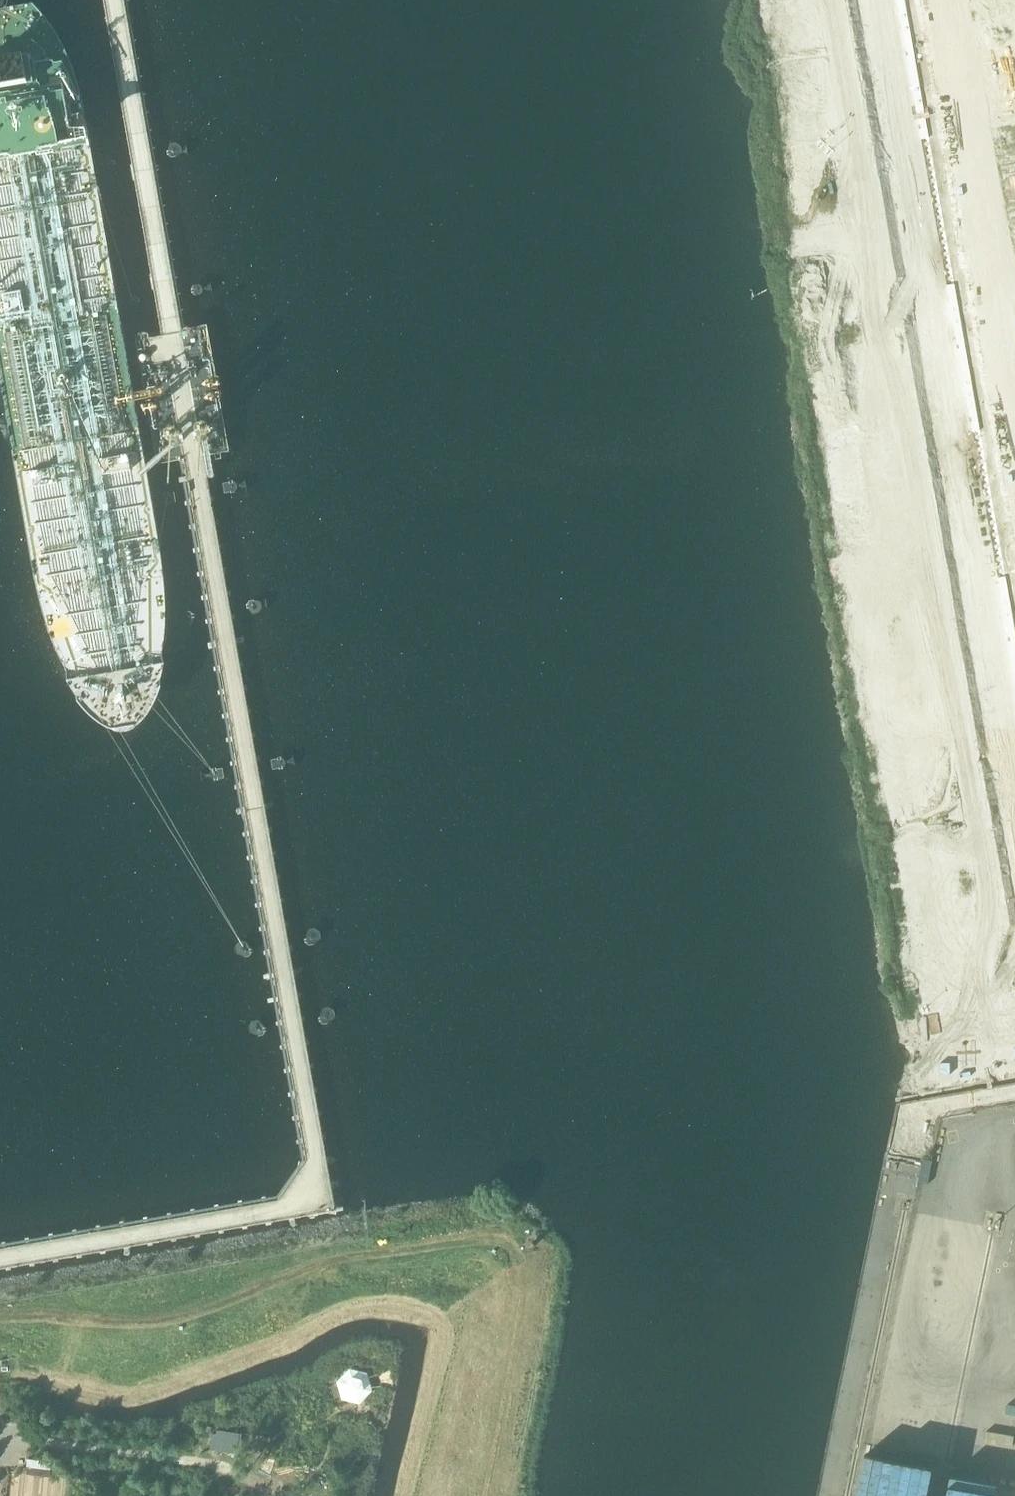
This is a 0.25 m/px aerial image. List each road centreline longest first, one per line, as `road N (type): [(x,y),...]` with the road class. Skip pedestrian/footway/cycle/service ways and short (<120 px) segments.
road 1 (track): [(222,1465),(0,1442)]

